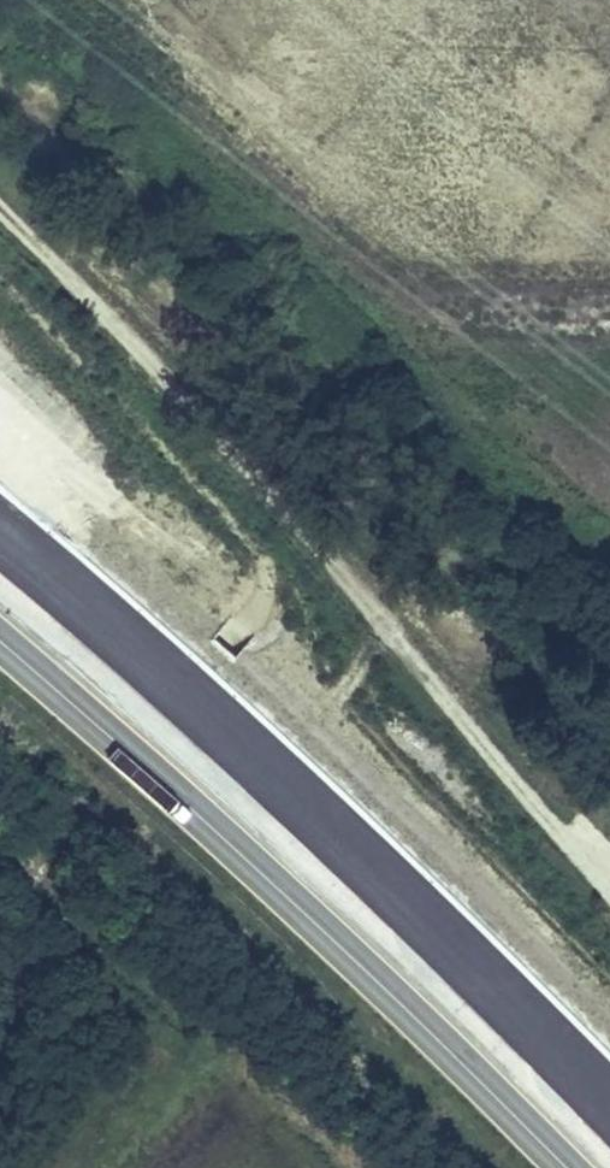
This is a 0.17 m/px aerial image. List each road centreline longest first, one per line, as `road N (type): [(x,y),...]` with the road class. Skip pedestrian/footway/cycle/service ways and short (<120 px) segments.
road 1 (motorway): [(609,1116),(380,873),(0,534)]
road 2 (motorway): [(0,632),(150,759),(577,1167)]
road 3 (track): [(189,400),(609,895)]
road 4 (track): [(34,855),(224,646)]
road 5 (track): [(189,400),(251,487),(262,537),(262,593),(224,646)]
road 6 (track): [(0,206),(189,400)]

